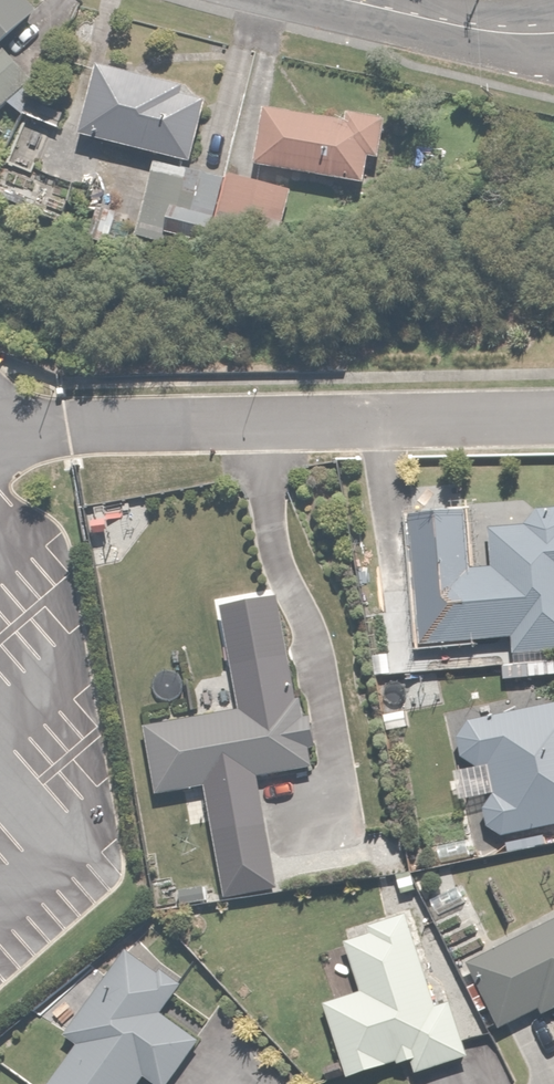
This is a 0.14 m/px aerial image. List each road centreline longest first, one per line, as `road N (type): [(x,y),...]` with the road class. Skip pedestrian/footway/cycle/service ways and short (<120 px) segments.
road 1 (residential): [(349,0),(489,32),(553,30)]

